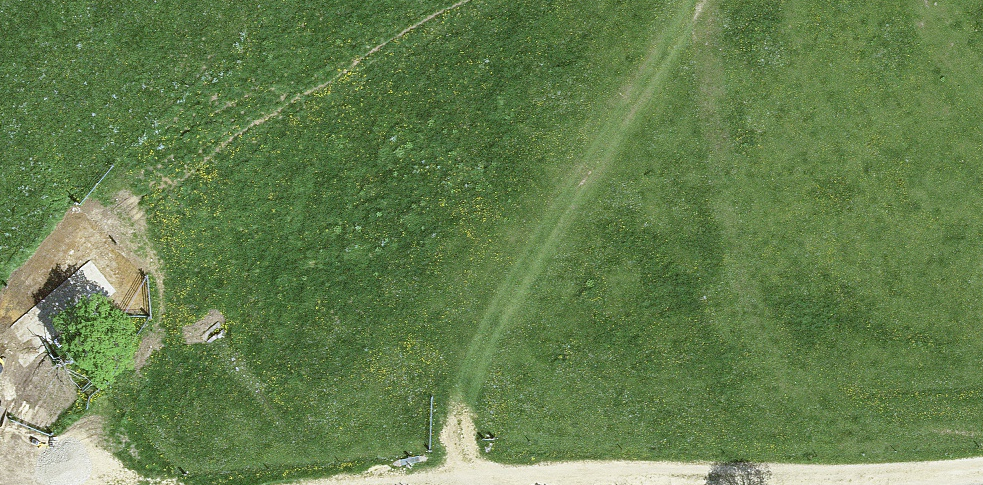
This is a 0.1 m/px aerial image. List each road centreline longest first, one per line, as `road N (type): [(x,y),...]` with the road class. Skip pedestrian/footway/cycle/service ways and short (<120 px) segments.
road 1 (track): [(468,481),(463,412),(557,199),(684,0)]
road 2 (track): [(982,472),(468,481)]

